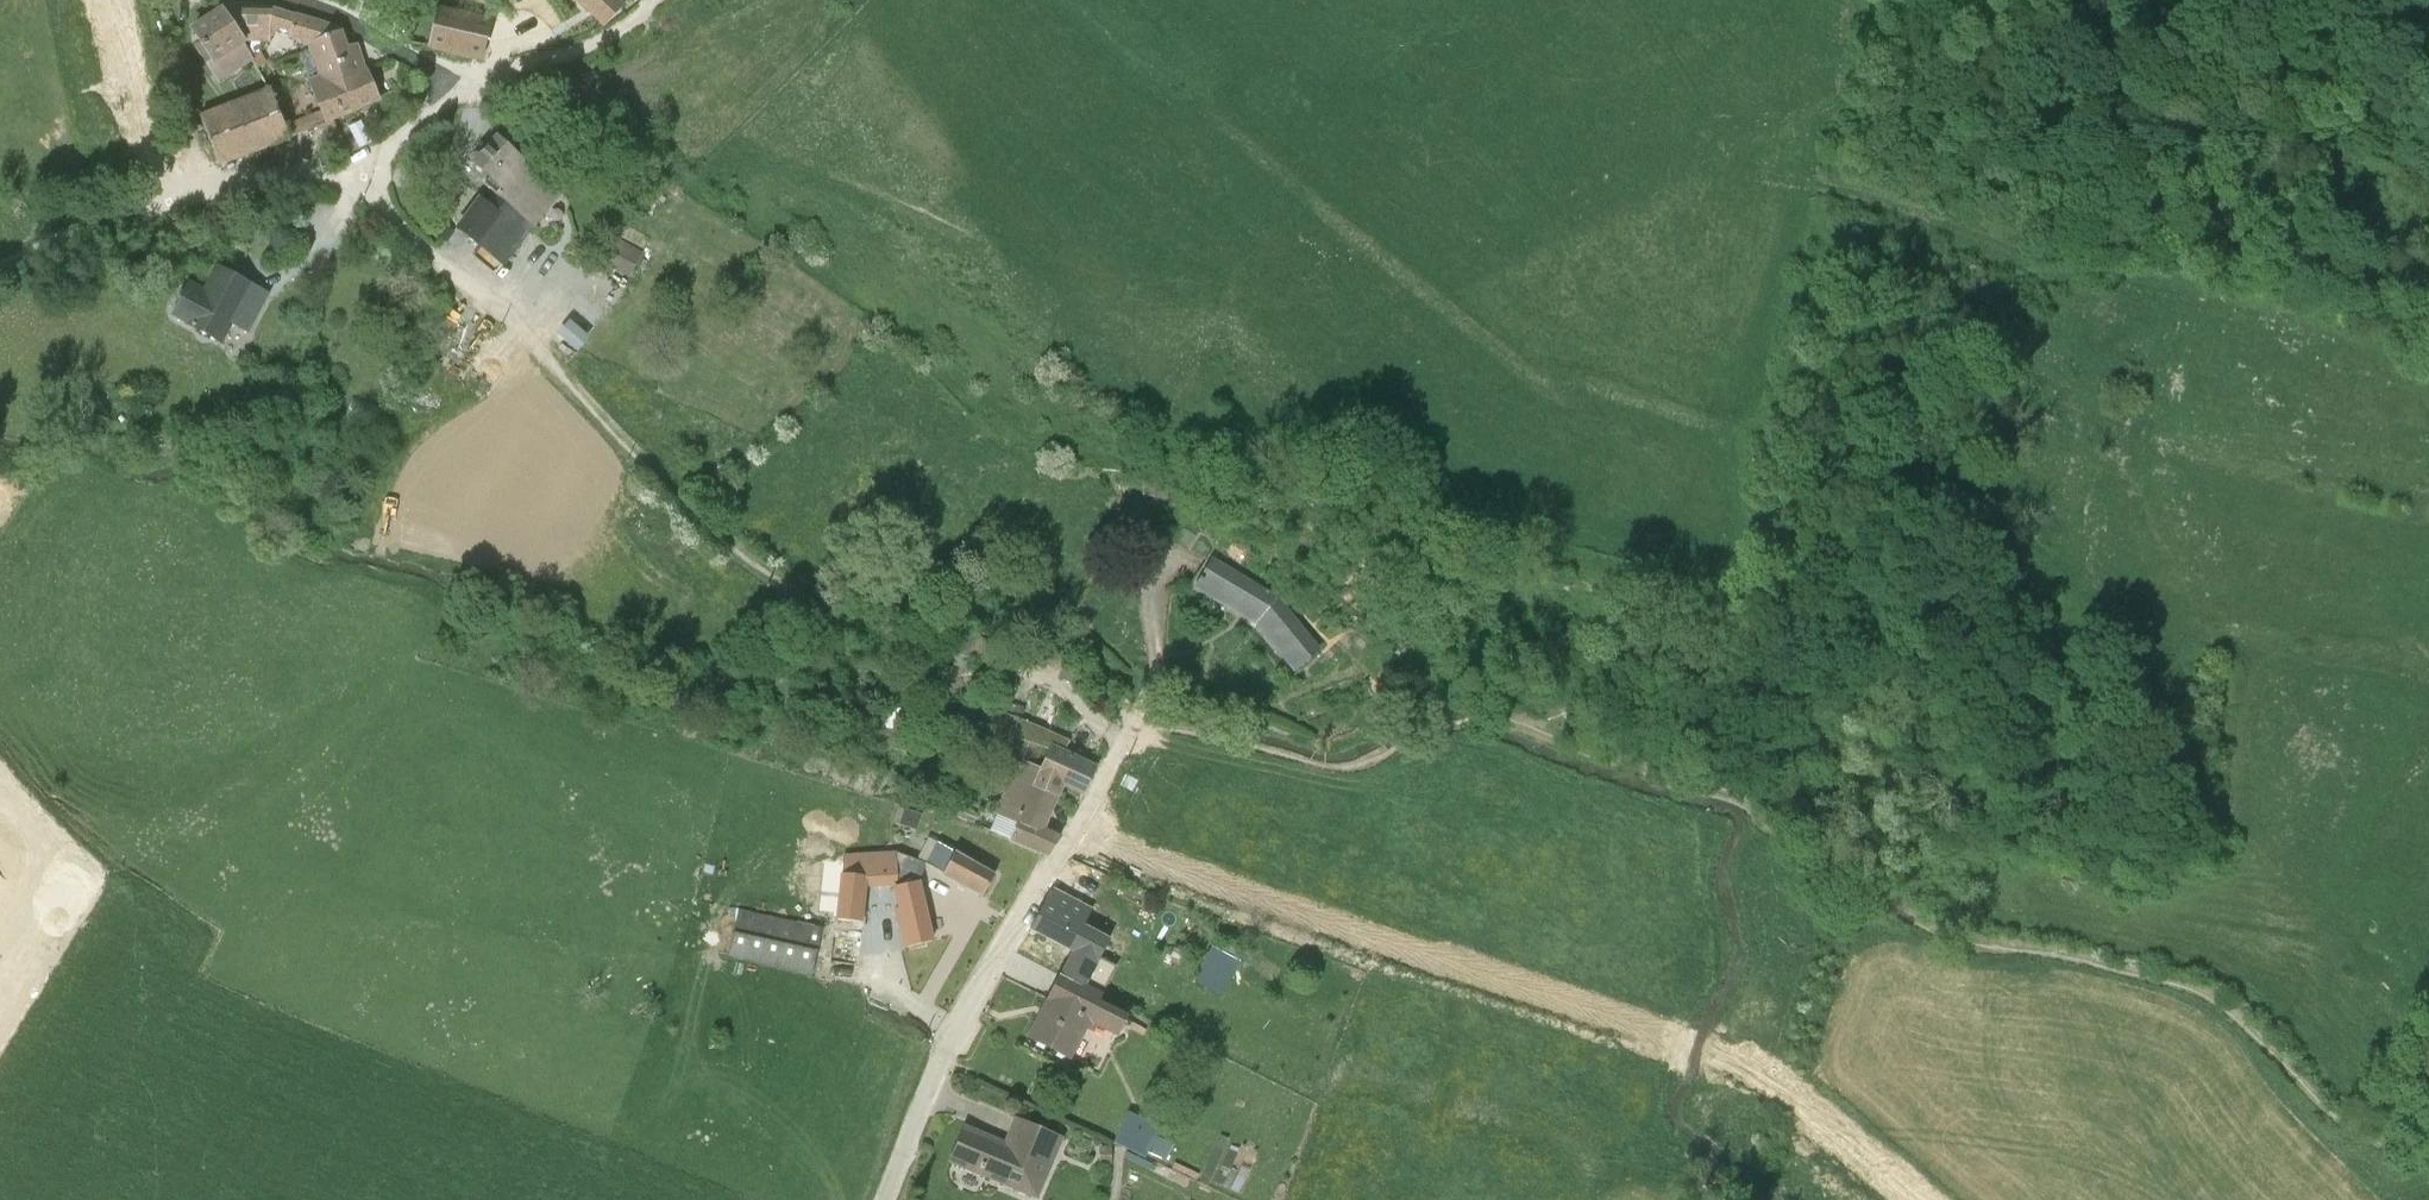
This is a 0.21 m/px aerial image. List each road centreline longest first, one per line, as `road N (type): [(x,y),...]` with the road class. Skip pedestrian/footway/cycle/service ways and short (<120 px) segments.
road 1 (unclassified): [(886,1199),(955,1031),(1136,720)]
road 2 (track): [(0,269),(224,185),(347,176)]
road 3 (track): [(560,374),(512,319),(347,176)]
road 4 (track): [(660,0),(629,29),(588,47),(456,79)]
road 5 (unclassified): [(456,79),(294,0)]
road 6 (track): [(347,176),(426,116),(456,79)]

